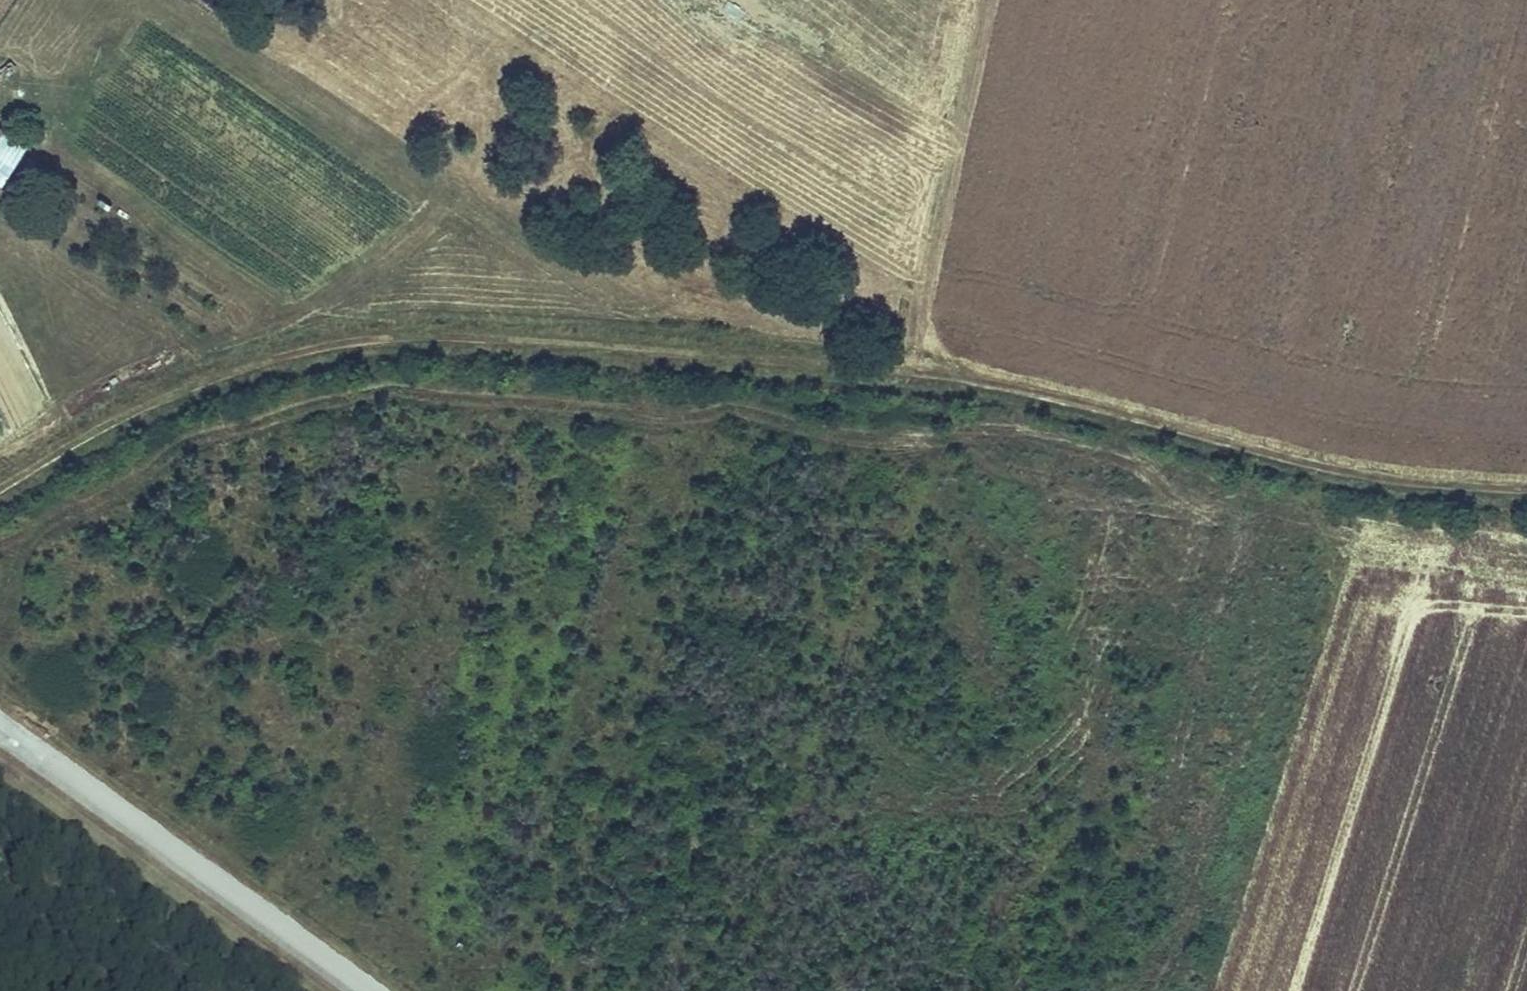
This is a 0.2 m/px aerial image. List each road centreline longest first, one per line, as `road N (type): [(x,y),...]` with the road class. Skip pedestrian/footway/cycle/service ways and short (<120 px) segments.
road 1 (track): [(1526,488),(1328,464),(1007,387),(714,356),(380,337),(203,382),(0,491)]

